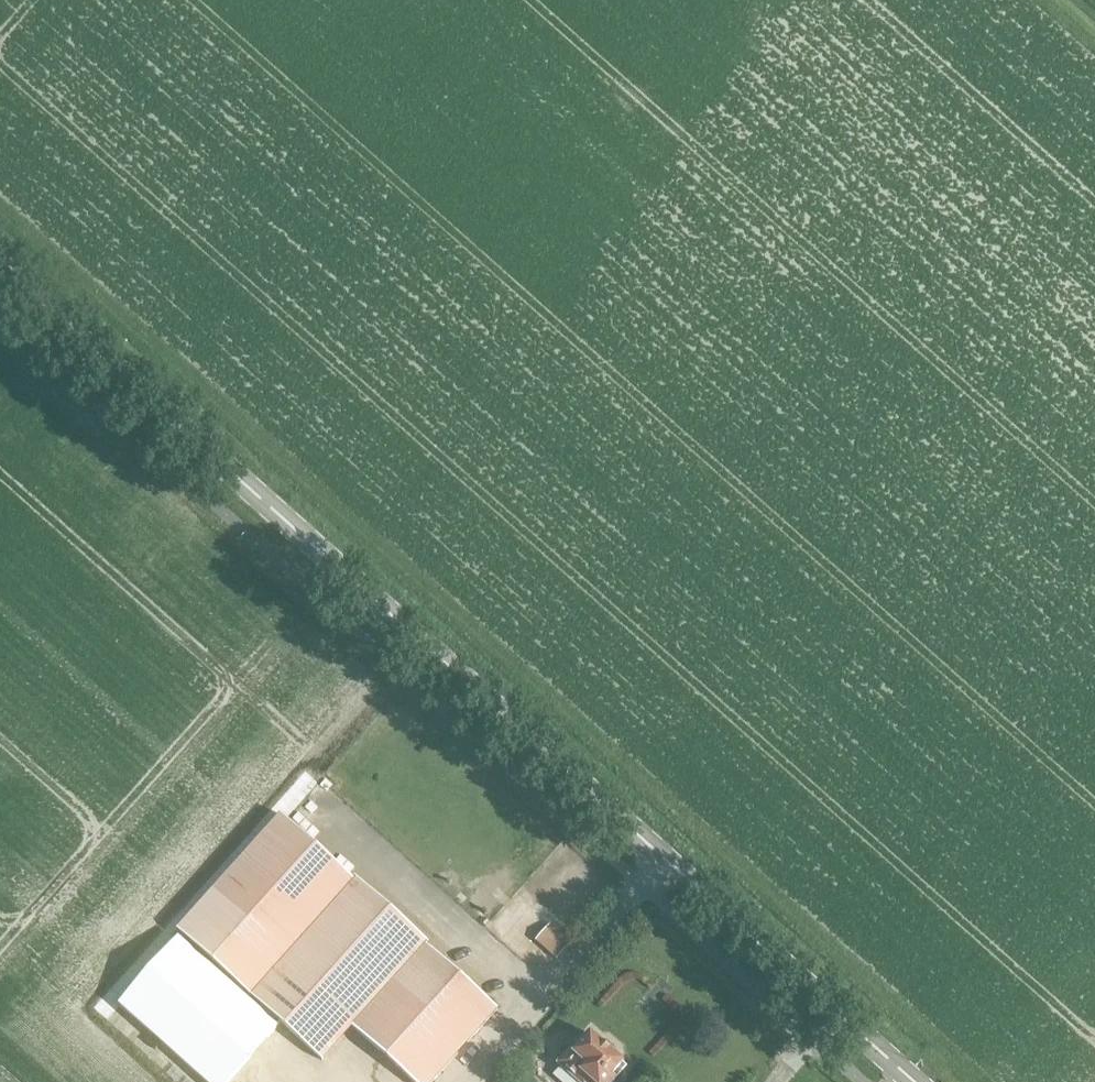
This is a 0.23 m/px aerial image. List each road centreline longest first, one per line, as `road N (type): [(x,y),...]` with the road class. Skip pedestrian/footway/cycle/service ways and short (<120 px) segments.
road 1 (secondary): [(920,1081),(0,263)]
road 2 (track): [(668,855),(466,1081)]

